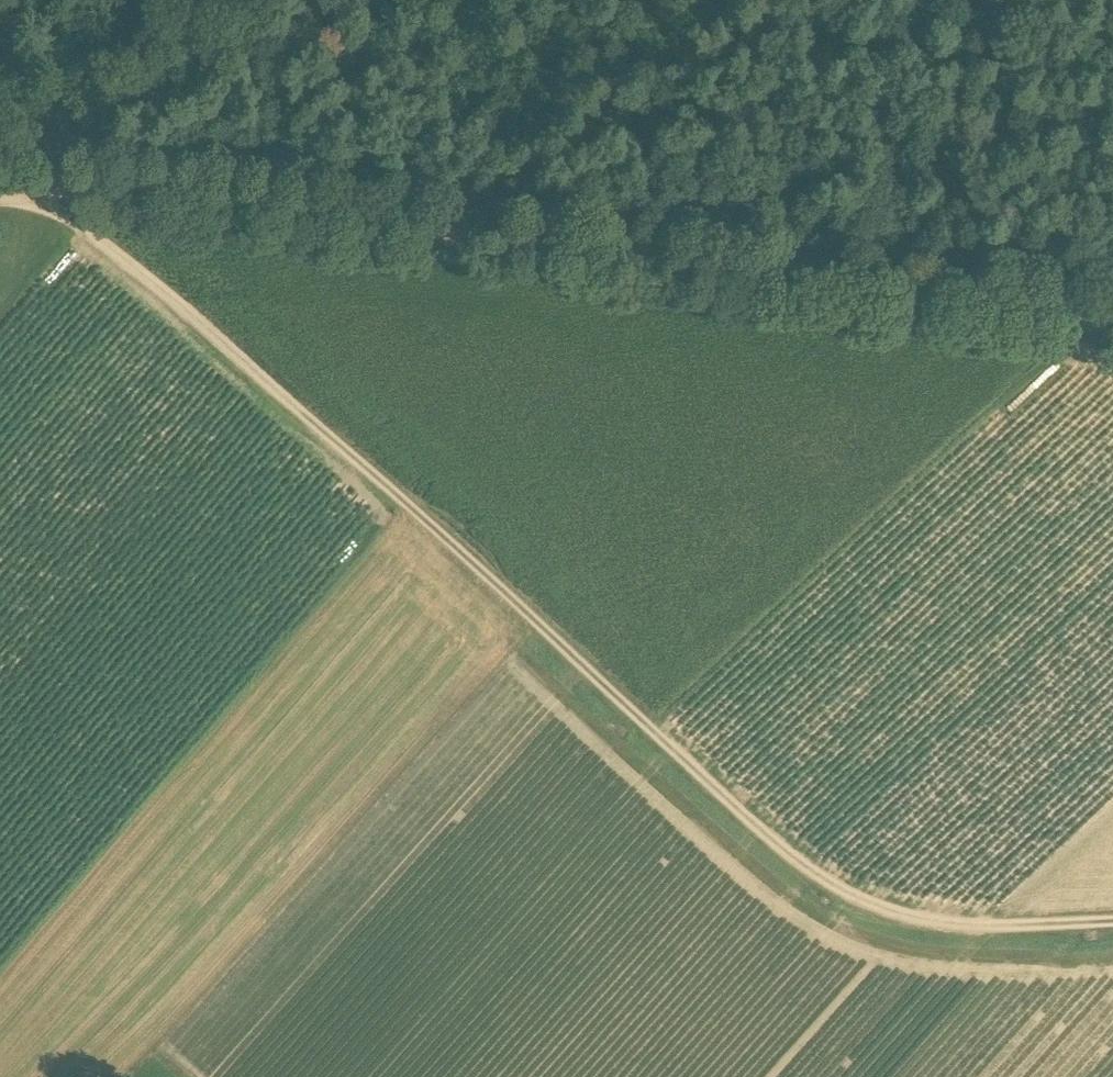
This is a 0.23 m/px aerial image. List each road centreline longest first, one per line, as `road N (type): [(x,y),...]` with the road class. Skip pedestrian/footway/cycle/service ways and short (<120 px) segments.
road 1 (track): [(55,200),(423,543),(837,897),(907,925),(1112,924)]
road 2 (track): [(55,200),(1112,330)]
road 3 (track): [(61,0),(82,148),(55,200)]

